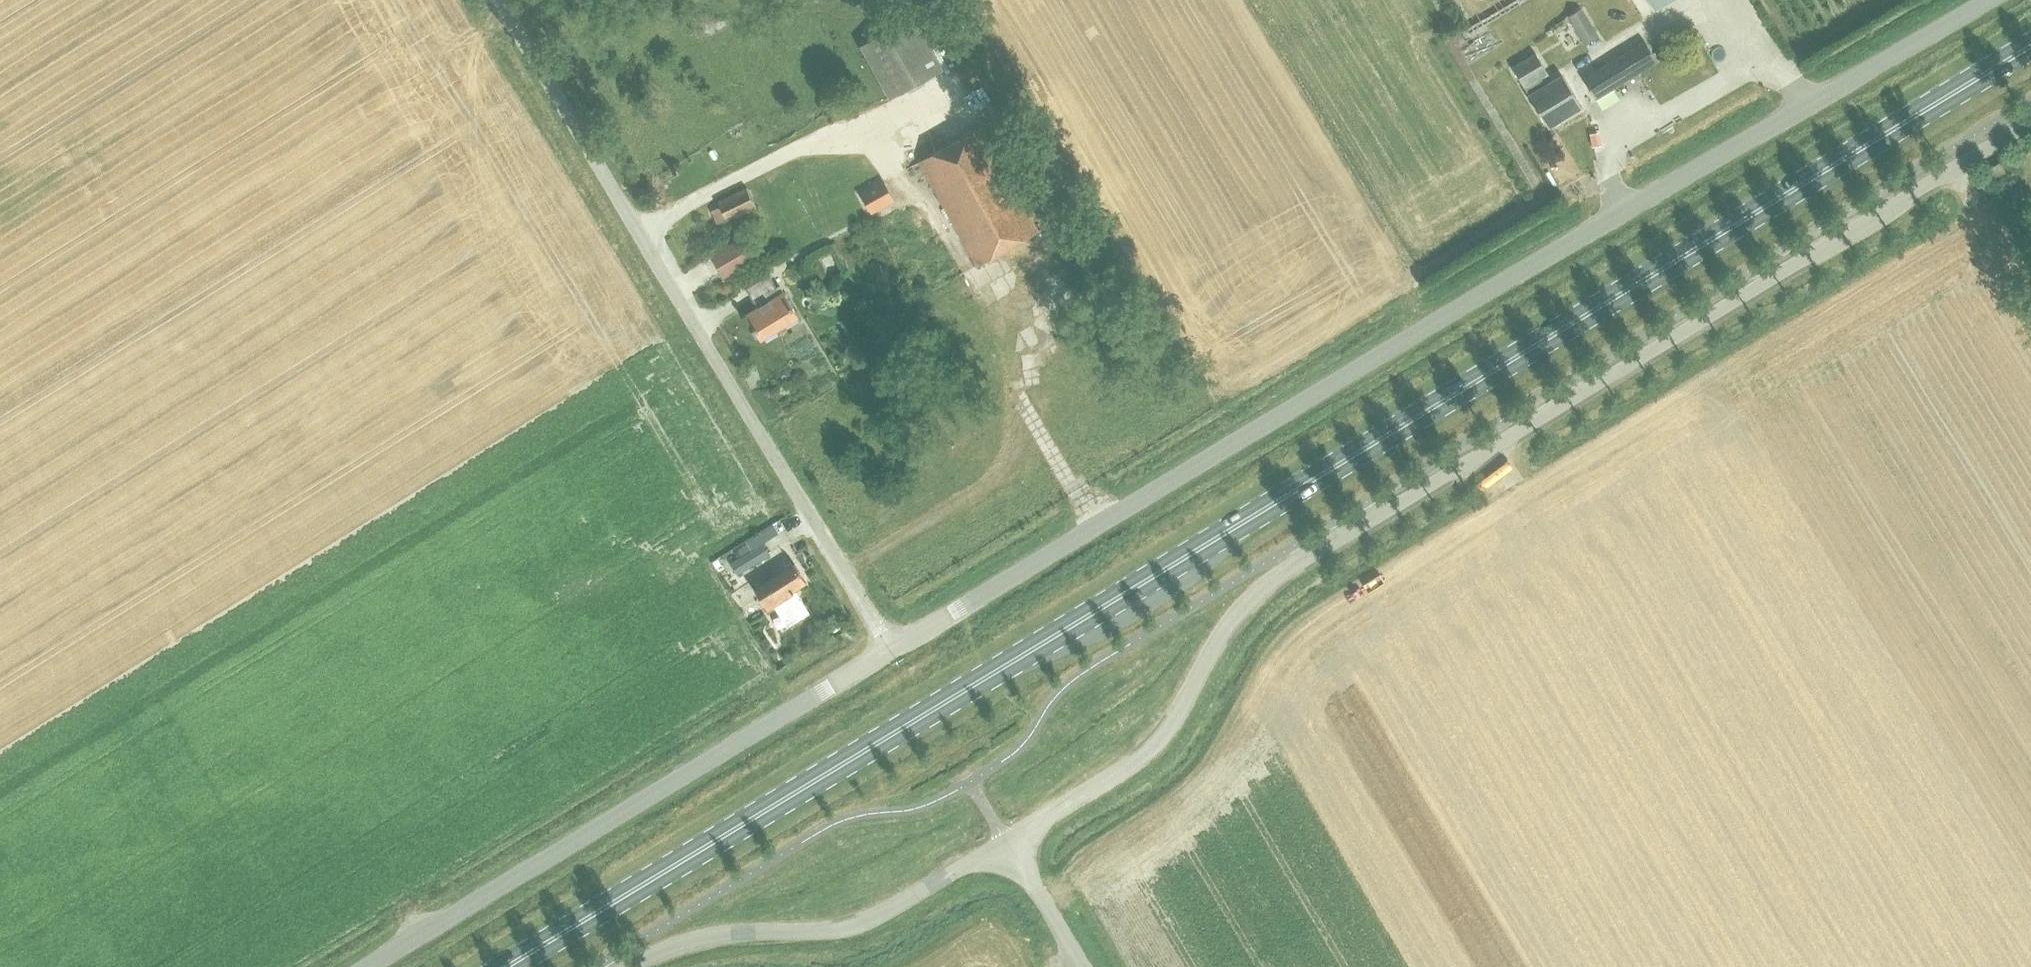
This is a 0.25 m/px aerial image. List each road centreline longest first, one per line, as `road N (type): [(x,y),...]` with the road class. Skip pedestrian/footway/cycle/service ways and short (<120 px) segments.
road 1 (primary): [(507,966),(2030,47)]
road 2 (unclassified): [(891,650),(1987,0)]
road 3 (unclassified): [(1007,842),(1157,745),(1234,616),(1282,574),(2030,120)]
road 4 (unclassified): [(891,650),(497,0)]
road 5 (unclassified): [(369,966),(891,650)]
road 6 (unclassified): [(626,966),(712,937),(855,927),(1007,842)]
road 7 (unclassified): [(1084,966),(1007,842)]

